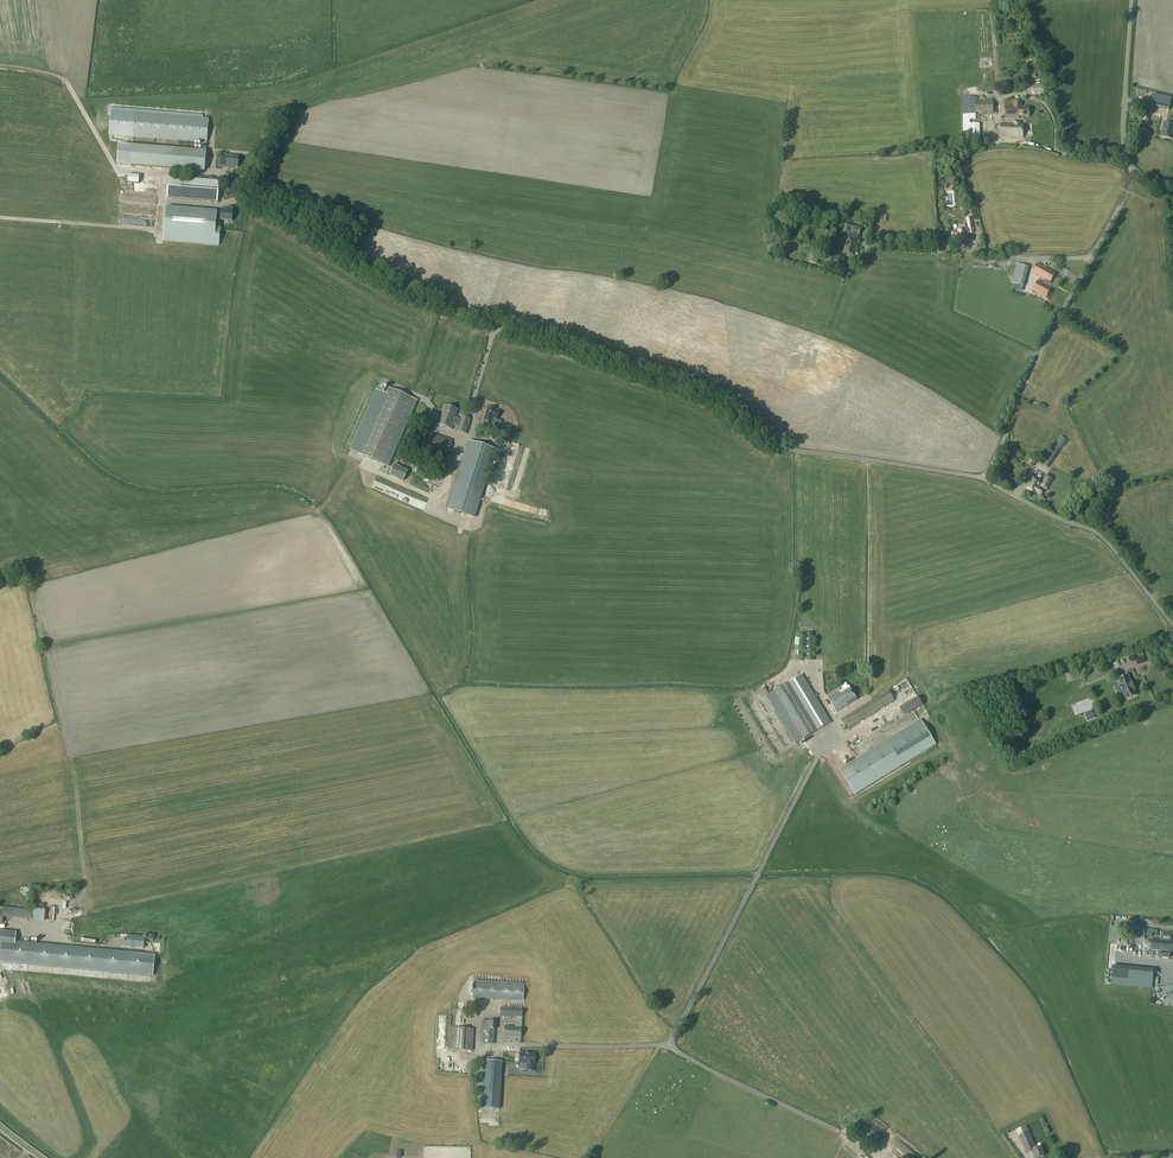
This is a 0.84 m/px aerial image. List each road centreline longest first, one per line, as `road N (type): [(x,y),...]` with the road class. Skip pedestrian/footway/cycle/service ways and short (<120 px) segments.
road 1 (unclassified): [(985,479),(765,442),(674,386),(417,297),(247,197)]
road 2 (unclassified): [(875,1157),(668,1046),(522,1045)]
road 3 (track): [(867,460),(868,698),(836,718),(826,737)]
road 4 (unclassified): [(985,479),(1090,259)]
road 5 (unclassified): [(985,479),(1095,533),(1172,625)]
road 6 (unclassified): [(1090,259),(866,248)]
road 7 (track): [(0,218),(157,229),(160,203),(182,206)]
road 8 (unclassified): [(1133,171),(1122,139),(1131,0)]
road 9 (track): [(590,1157),(660,1045)]

